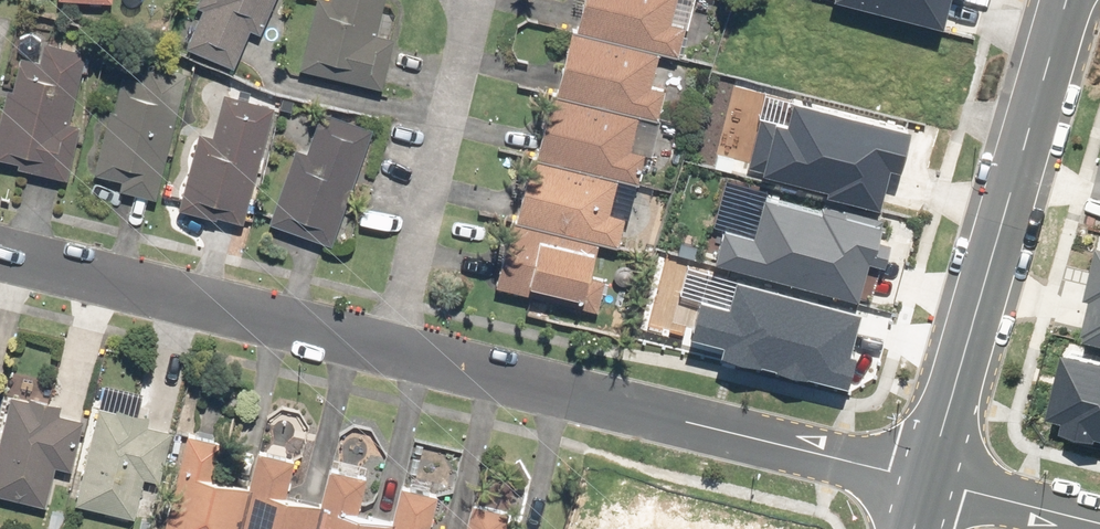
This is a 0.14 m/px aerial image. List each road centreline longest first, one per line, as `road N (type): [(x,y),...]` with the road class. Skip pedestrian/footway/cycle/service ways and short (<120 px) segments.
road 1 (residential): [(0,247),(927,481)]
road 2 (residential): [(927,481),(1067,0)]
road 3 (residential): [(927,481),(1099,523)]

